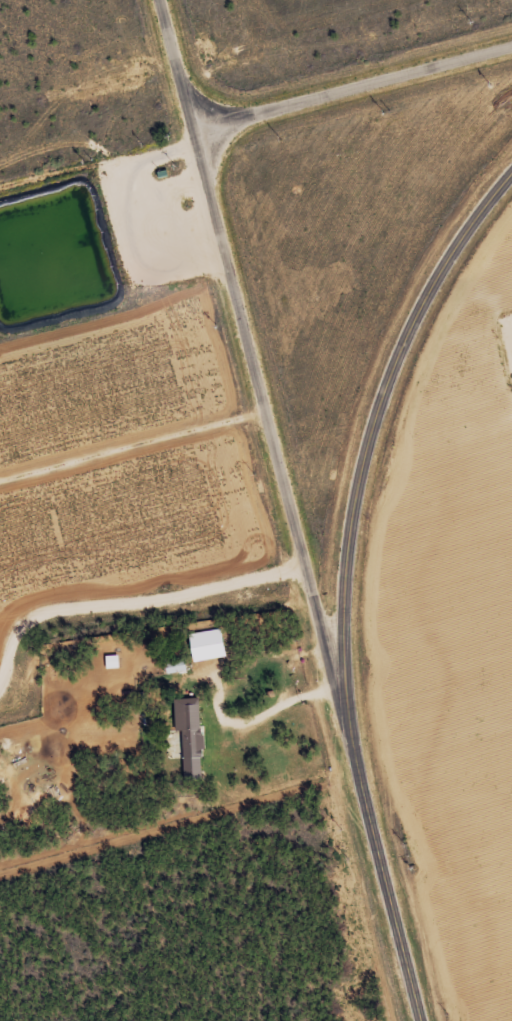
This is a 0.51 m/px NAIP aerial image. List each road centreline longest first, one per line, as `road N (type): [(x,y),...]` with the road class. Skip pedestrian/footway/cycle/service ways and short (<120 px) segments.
road 1 (secondary): [(420,1020),(349,719),(344,578),(371,426),(408,330),(468,227),(511,172)]
road 2 (residential): [(359,777),(149,0)]
road 3 (residential): [(184,131),(511,46)]
road 4 (track): [(184,131),(138,152),(0,186)]

